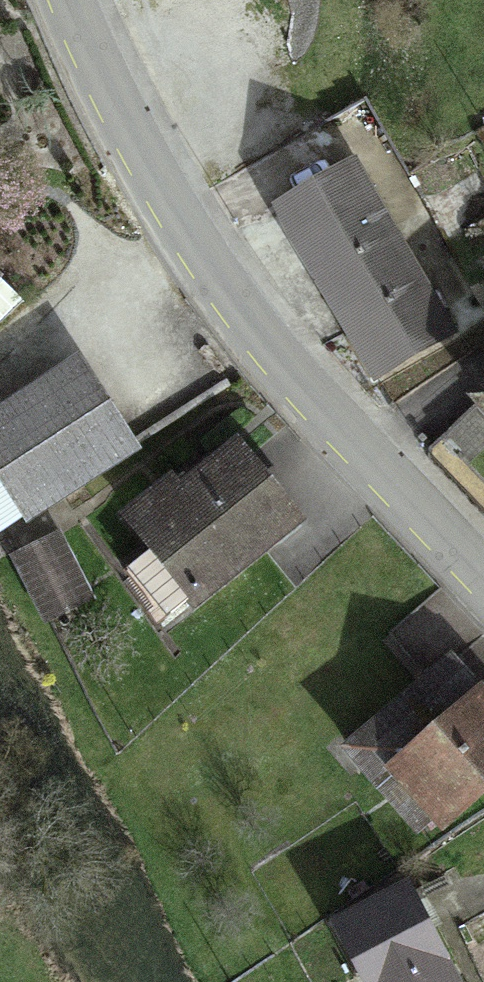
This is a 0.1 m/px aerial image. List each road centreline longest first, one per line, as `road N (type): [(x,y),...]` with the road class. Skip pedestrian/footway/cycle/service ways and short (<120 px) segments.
road 1 (primary): [(483,580),(296,383),(169,206),(63,0)]

